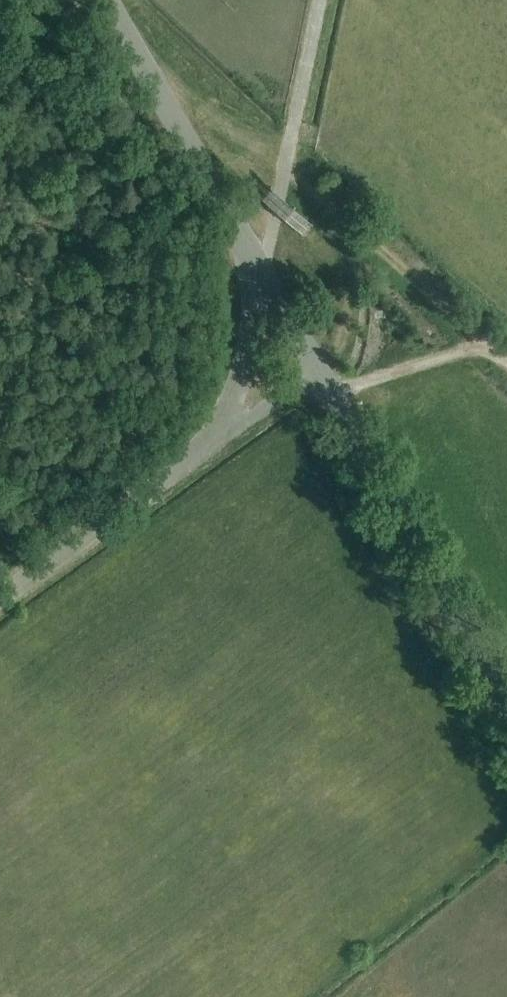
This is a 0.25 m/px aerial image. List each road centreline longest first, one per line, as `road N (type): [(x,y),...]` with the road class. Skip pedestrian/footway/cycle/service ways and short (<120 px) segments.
road 1 (unclassified): [(318,373),(506,704)]
road 2 (unclassified): [(105,0),(260,269)]
road 3 (unclassified): [(217,439),(0,600)]
road 4 (unclassified): [(260,269),(247,361),(217,439)]
road 5 (unclassified): [(318,373),(217,439)]

